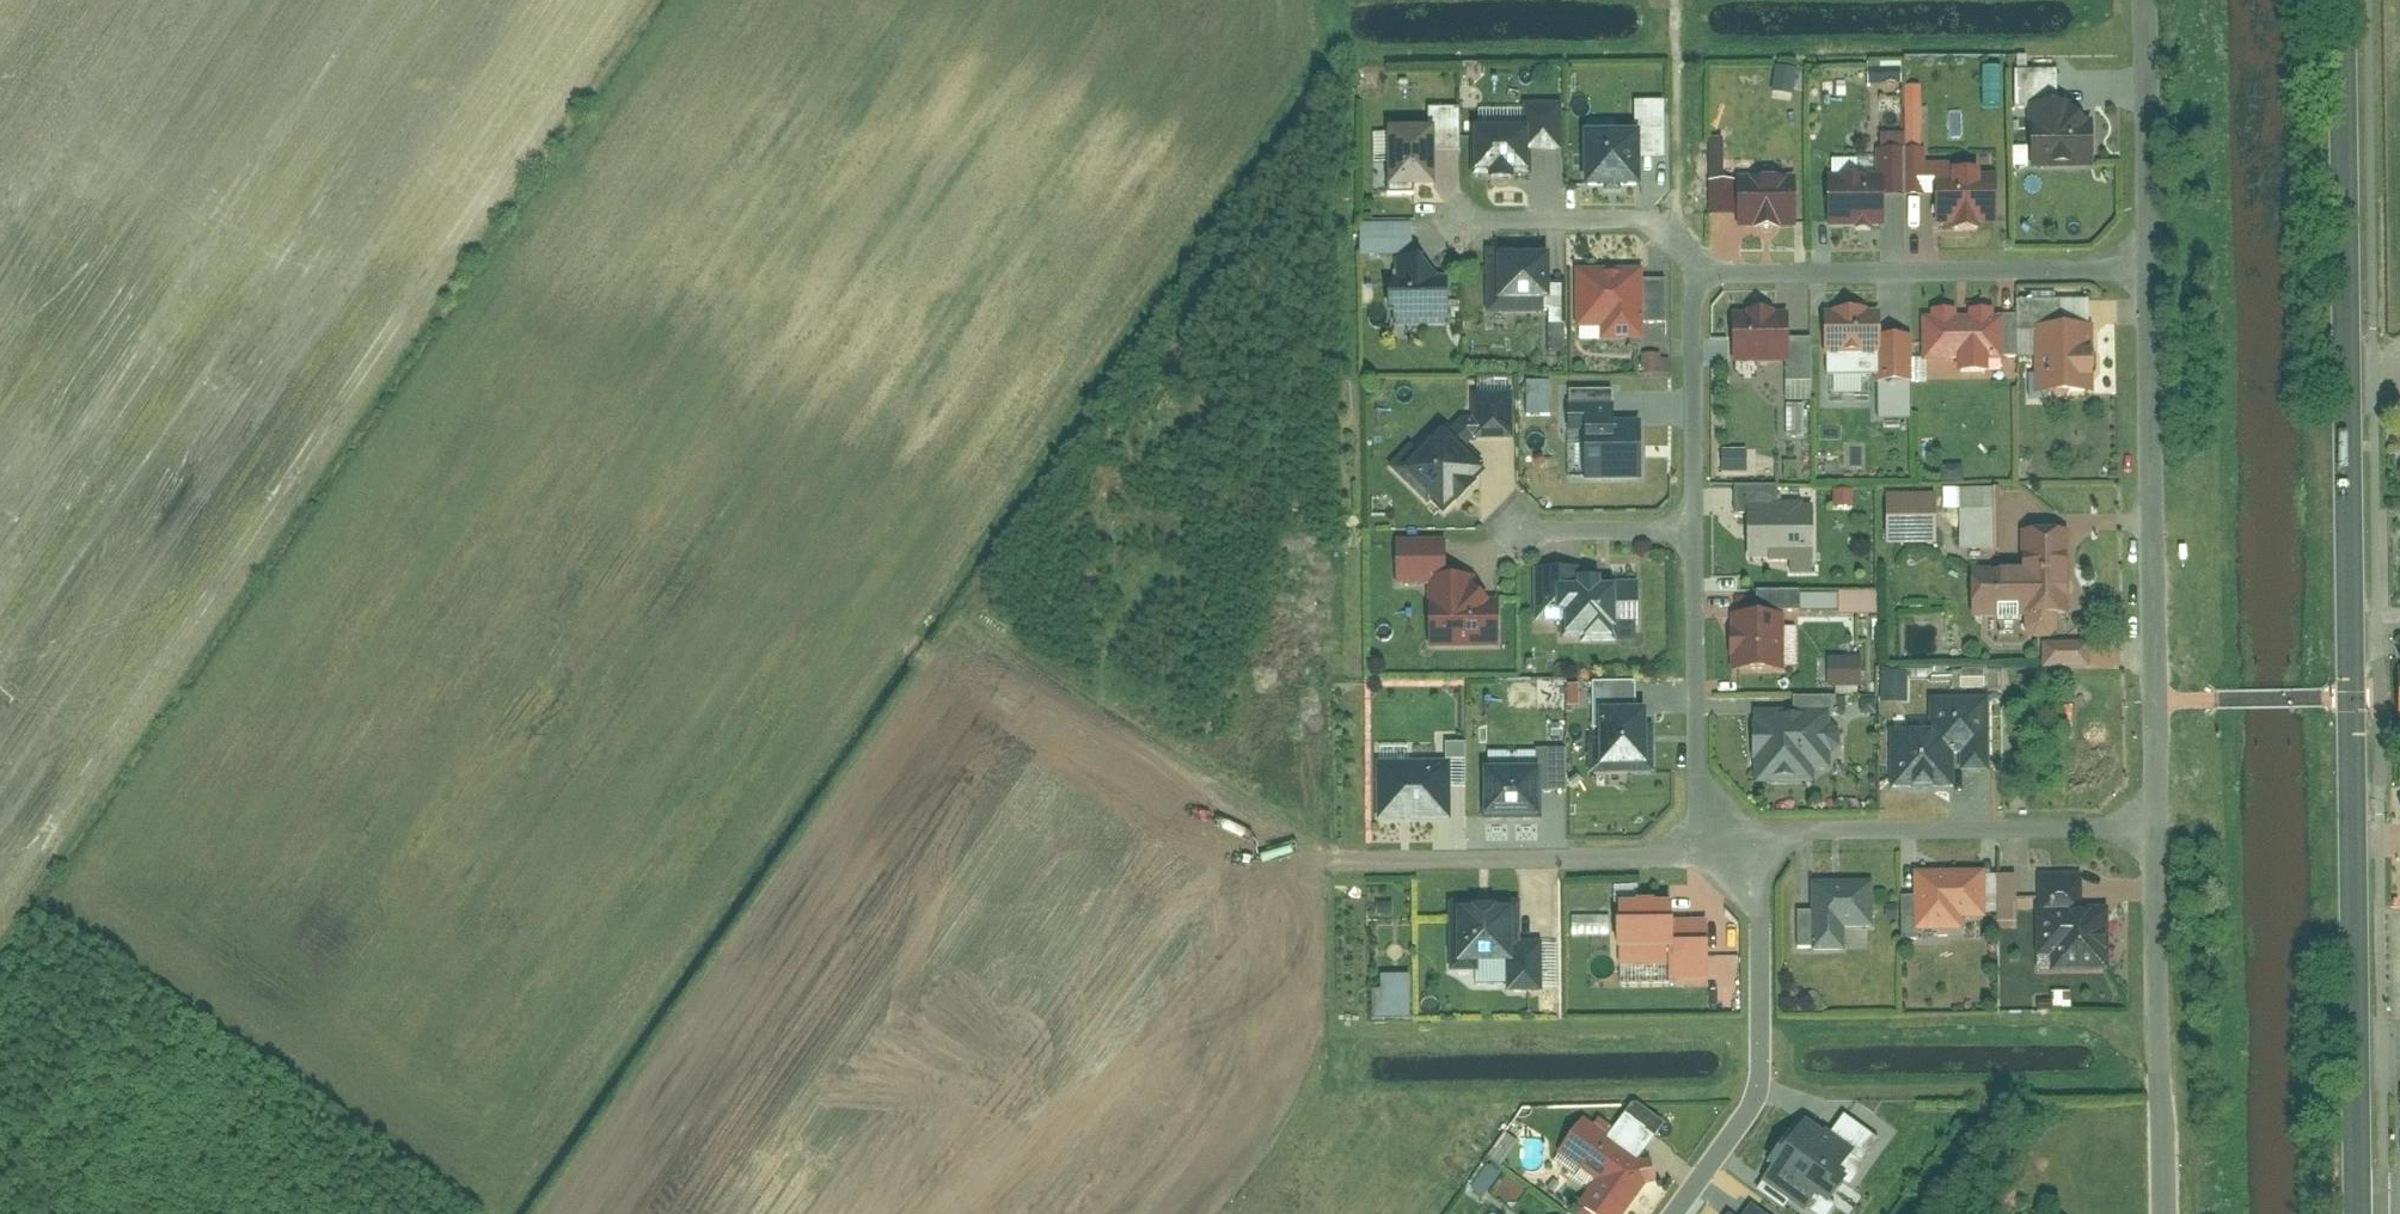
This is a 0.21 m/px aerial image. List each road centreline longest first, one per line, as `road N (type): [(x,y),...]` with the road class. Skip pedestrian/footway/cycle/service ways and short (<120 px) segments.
road 1 (tertiary): [(2342,0),(2353,701)]
road 2 (tertiary): [(2353,701),(2357,1213)]
road 3 (residential): [(1693,271),(2142,267)]
road 4 (residential): [(2142,267),(2153,703)]
road 5 (residential): [(1754,837),(1764,1082),(1677,1213)]
road 6 (residential): [(2154,832),(1754,837)]
road 7 (residential): [(2154,832),(2161,1213)]
road 8 (residential): [(1700,837),(1656,859),(1342,861)]
road 9 (residential): [(1700,837),(1693,532)]
road 10 (residential): [(2141,0),(2142,267)]
road 11 (residential): [(1693,532),(1693,271)]
road 12 (residential): [(1693,271),(1658,223),(1459,228)]
road 13 (unclassified): [(2353,701),(2153,703)]
road 14 (residential): [(1693,532),(1521,531)]
road 15 (residential): [(2153,703),(2154,832)]

